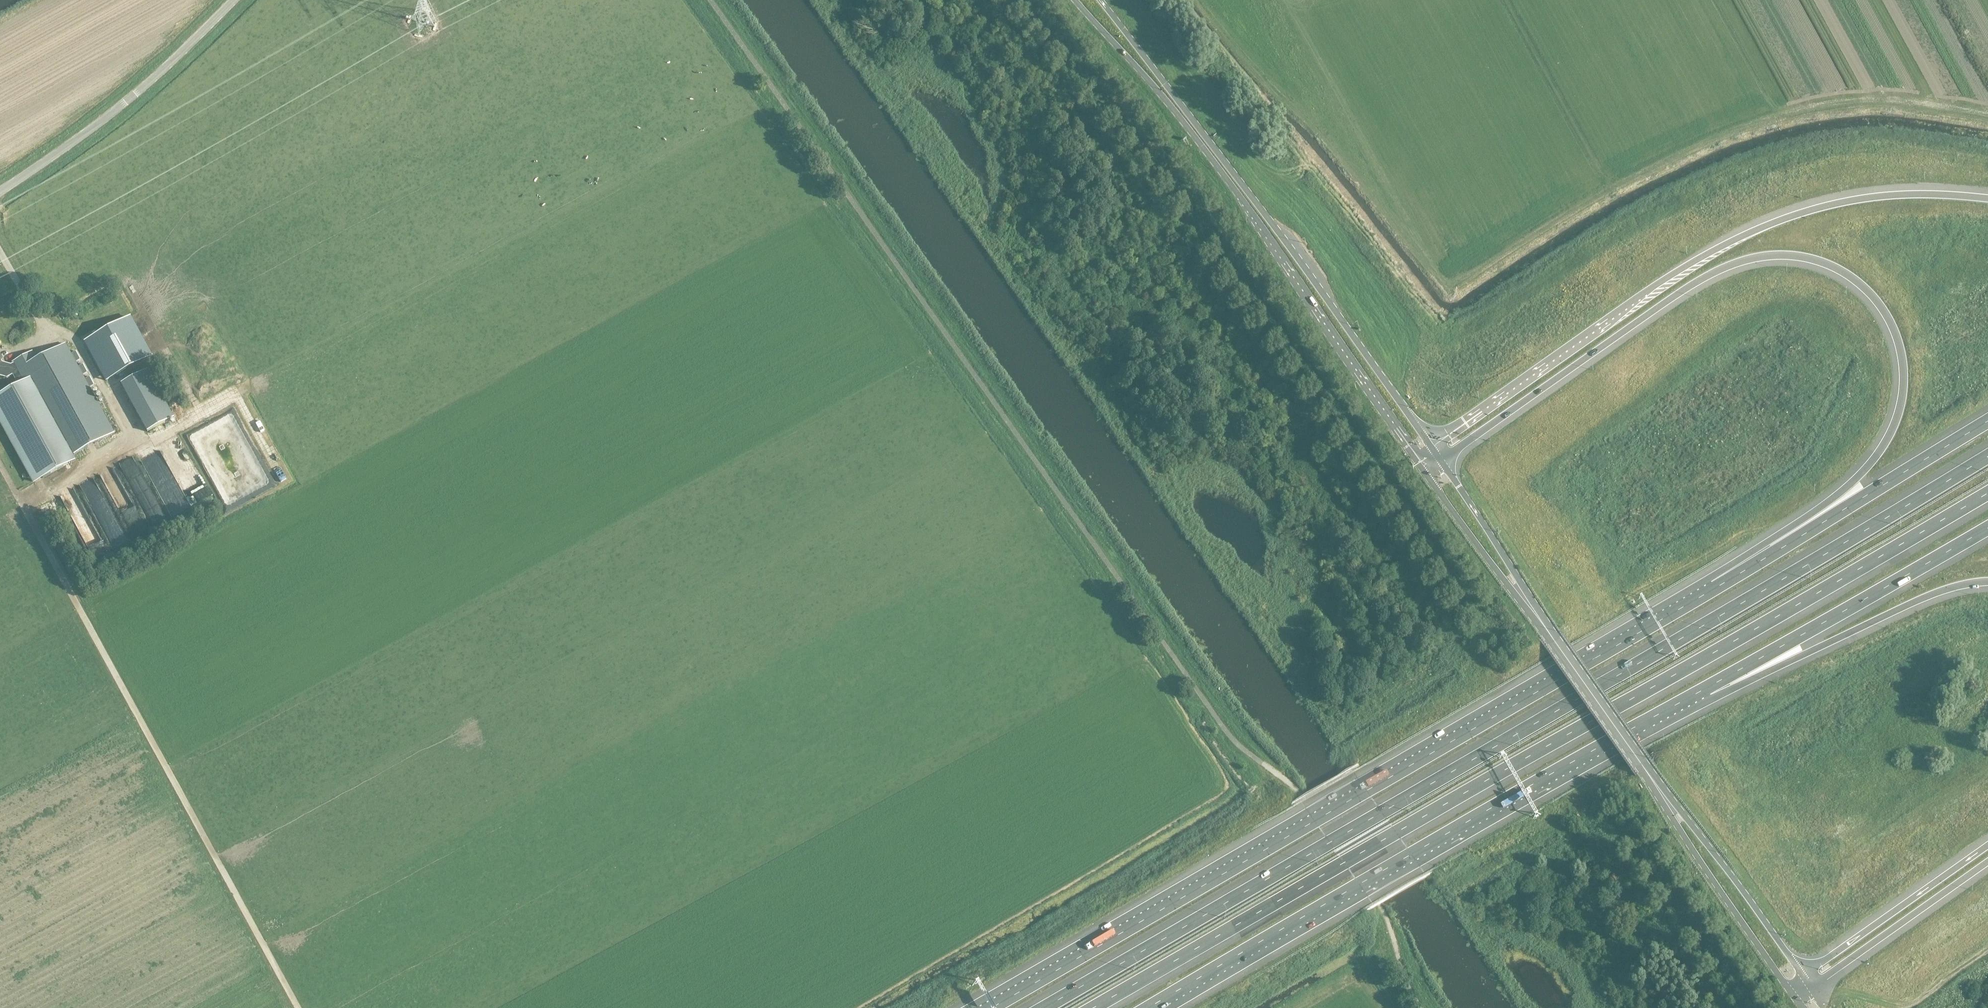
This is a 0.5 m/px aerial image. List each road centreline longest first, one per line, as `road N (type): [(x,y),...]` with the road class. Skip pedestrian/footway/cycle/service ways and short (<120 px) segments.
road 1 (motorway): [(1987,457),(1044,1007)]
road 2 (motorway): [(1094,1007),(1987,493)]
road 3 (motorway): [(1441,460),(1720,270),(1771,255),(1827,264),(1868,290),(1892,326),(1904,368),(1898,414),(1879,451),(1845,488),(1716,588)]
road 4 (motorway): [(1716,588),(992,1007)]
road 5 (motorway): [(1147,1007),(1706,688)]
road 6 (motorway): [(1987,199),(1858,200),(1774,221),(1671,275),(1431,448)]
road 7 (secondary): [(1078,0),(1211,159),(1423,465)]
road 8 (secondary): [(1431,448),(1100,0)]
road 9 (motorway): [(1706,688),(1987,527)]
road 10 (motorway): [(1987,422),(1716,588)]
road 11 (tertiary): [(0,191),(149,84),(234,0)]
road 12 (motorway): [(1706,688),(1950,587),(1987,581)]
road 13 (secondary): [(1655,785),(1791,993)]
road 14 (secondary): [(1803,975),(1655,785)]
road 15 (motorway): [(1987,845),(1803,975)]
road 16 (motorway): [(1811,988),(1987,862)]
road 17 (secondary): [(1655,785),(1539,619)]
road 18 (secondary): [(1423,465),(1539,619)]
road 19 (secondary): [(1539,619),(1441,460)]

